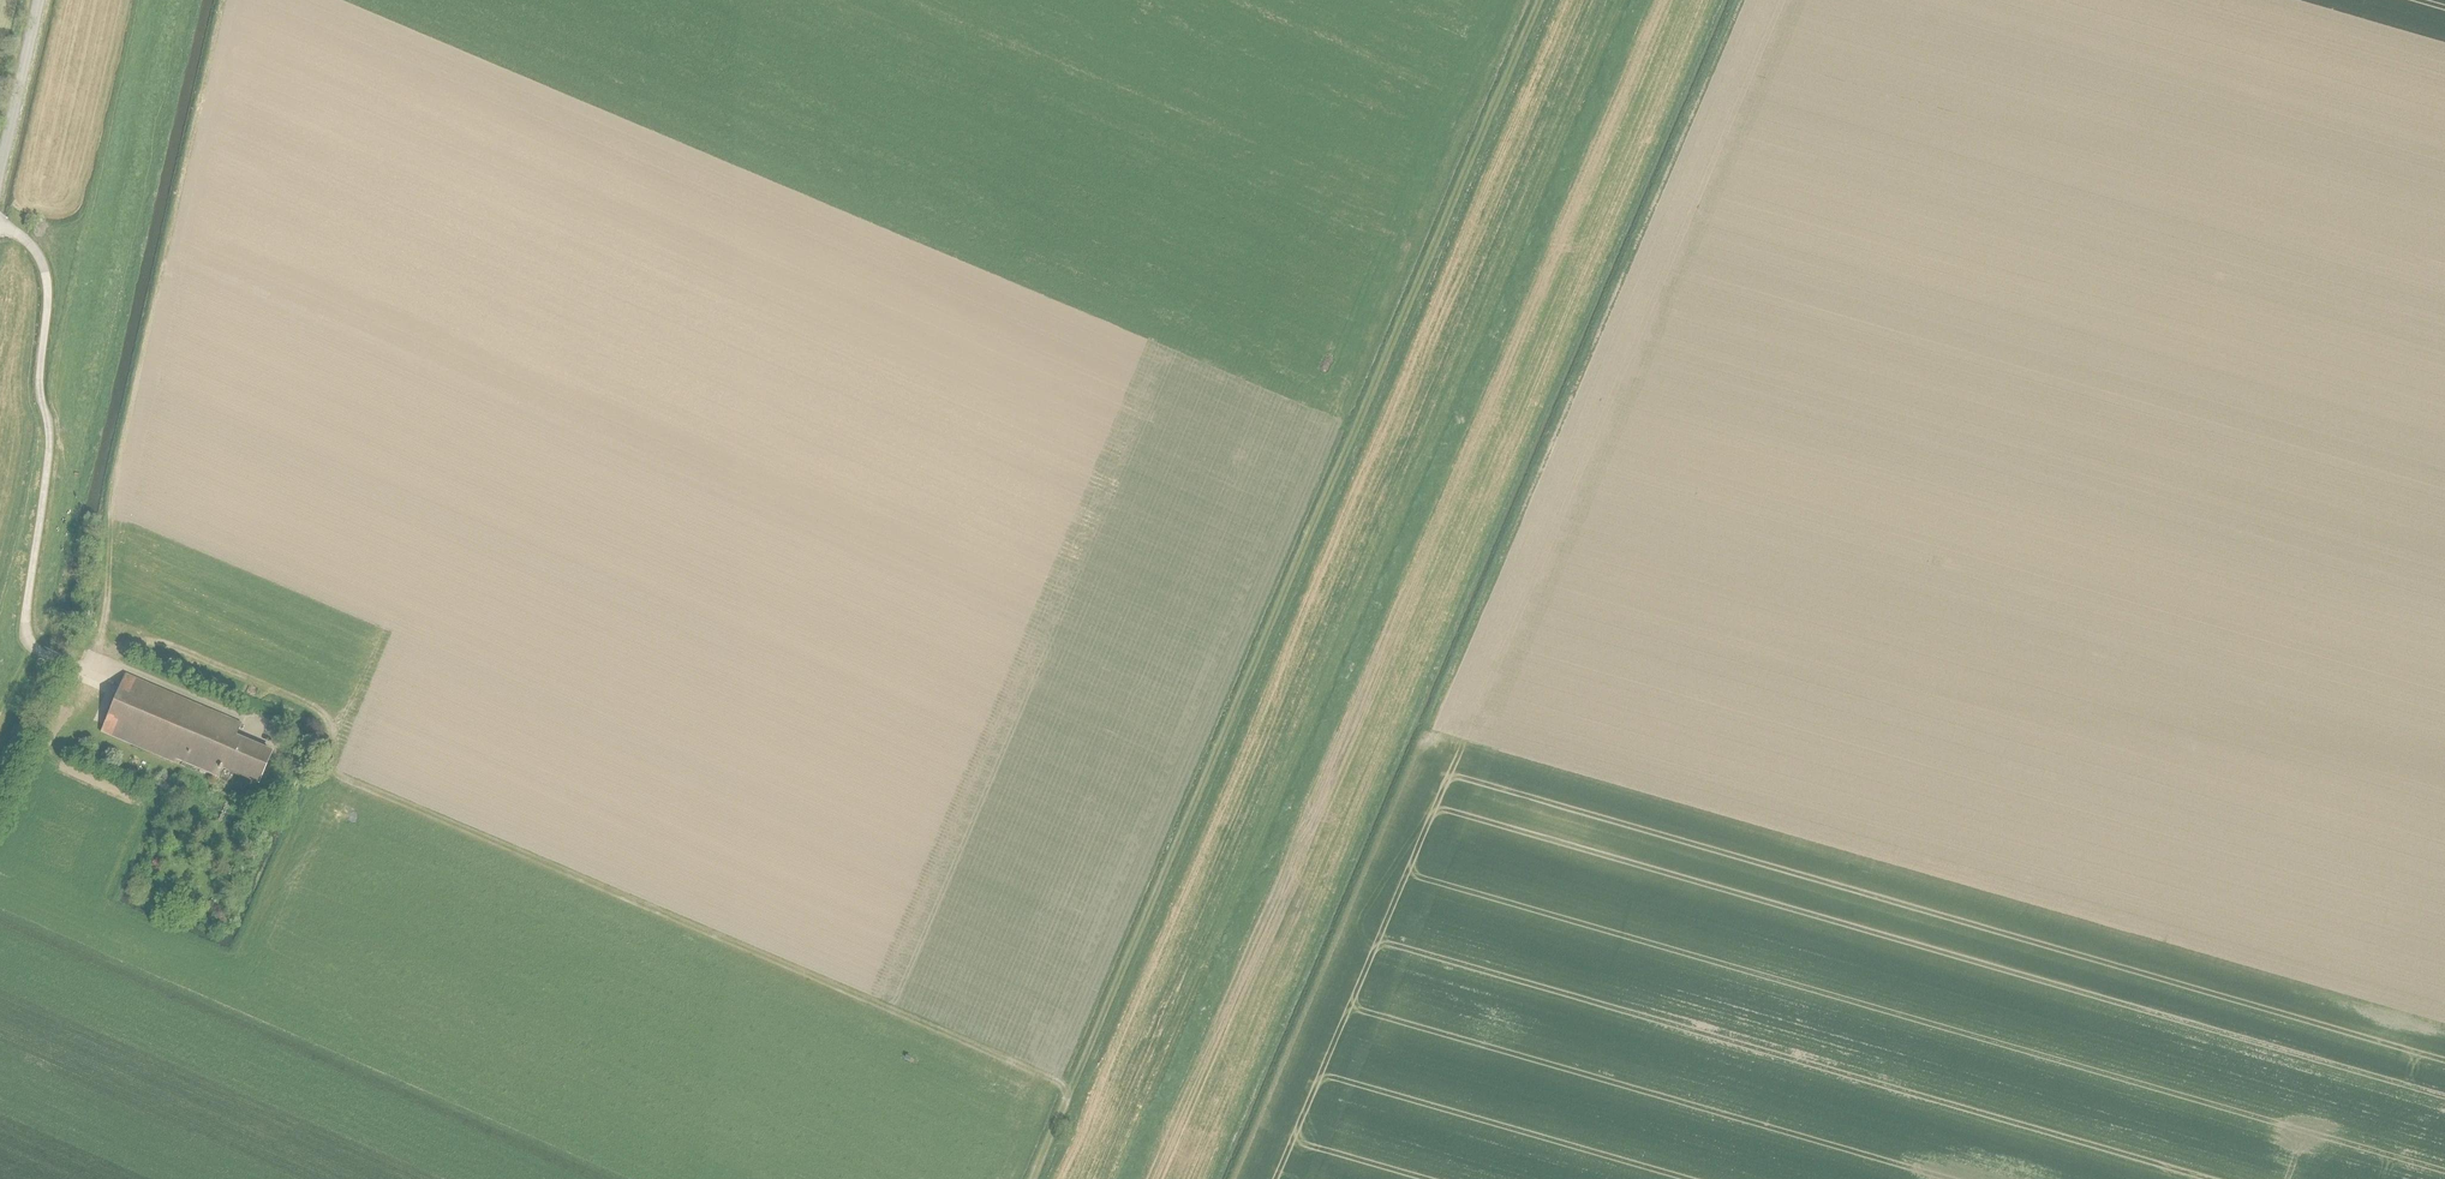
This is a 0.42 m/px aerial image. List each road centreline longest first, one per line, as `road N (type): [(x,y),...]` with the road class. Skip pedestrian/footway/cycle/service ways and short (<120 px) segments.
road 1 (track): [(1545,0),(1074,1088)]
road 2 (track): [(116,644),(189,652),(303,699),(320,710),(345,775),(1074,1088)]
road 3 (track): [(103,645),(114,492),(221,0)]
road 4 (tertiary): [(39,0),(0,173)]

